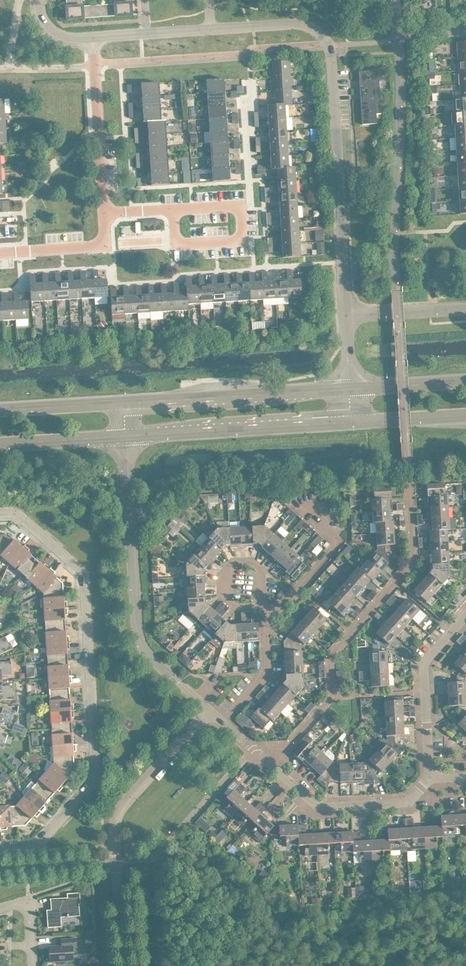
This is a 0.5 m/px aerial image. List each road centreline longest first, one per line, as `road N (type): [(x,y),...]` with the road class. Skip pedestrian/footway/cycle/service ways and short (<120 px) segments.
road 1 (residential): [(0,515),(17,514),(85,572),(97,777),(32,852),(0,854)]
road 2 (unclassified): [(214,30),(307,24),(330,46),(348,314)]
road 3 (residential): [(126,436),(142,635),(154,659),(201,703)]
road 4 (residential): [(123,965),(116,847),(122,806),(211,713)]
road 5 (residential): [(225,725),(316,807),(404,808),(430,779)]
road 6 (secondary): [(352,388),(125,404)]
road 7 (secondary): [(126,436),(353,421)]
road 8 (residential): [(170,210),(250,206),(252,236),(172,240)]
road 9 (residential): [(103,213),(91,37)]
road 10 (residential): [(430,779),(423,670),(465,621)]
road 11 (residential): [(268,626),(341,543),(309,511)]
road 12 (residential): [(0,251),(104,245),(103,213)]
road 13 (secondary): [(0,444),(126,436)]
road 14 (secondary): [(125,404),(0,411)]
road 15 (unclassified): [(91,37),(214,30)]

